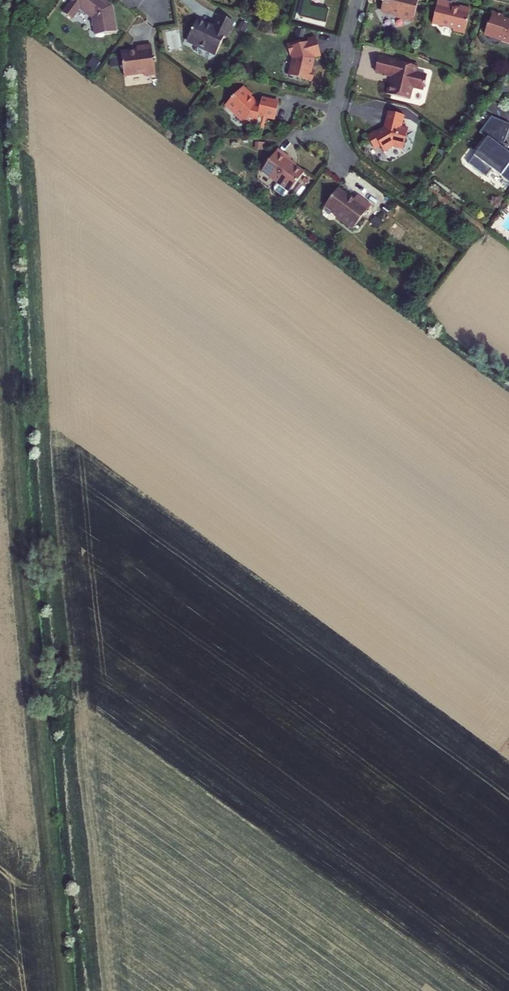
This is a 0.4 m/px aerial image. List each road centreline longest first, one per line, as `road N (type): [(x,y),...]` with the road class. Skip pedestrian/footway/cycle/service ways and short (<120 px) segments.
road 1 (residential): [(329,137),(357,0)]

